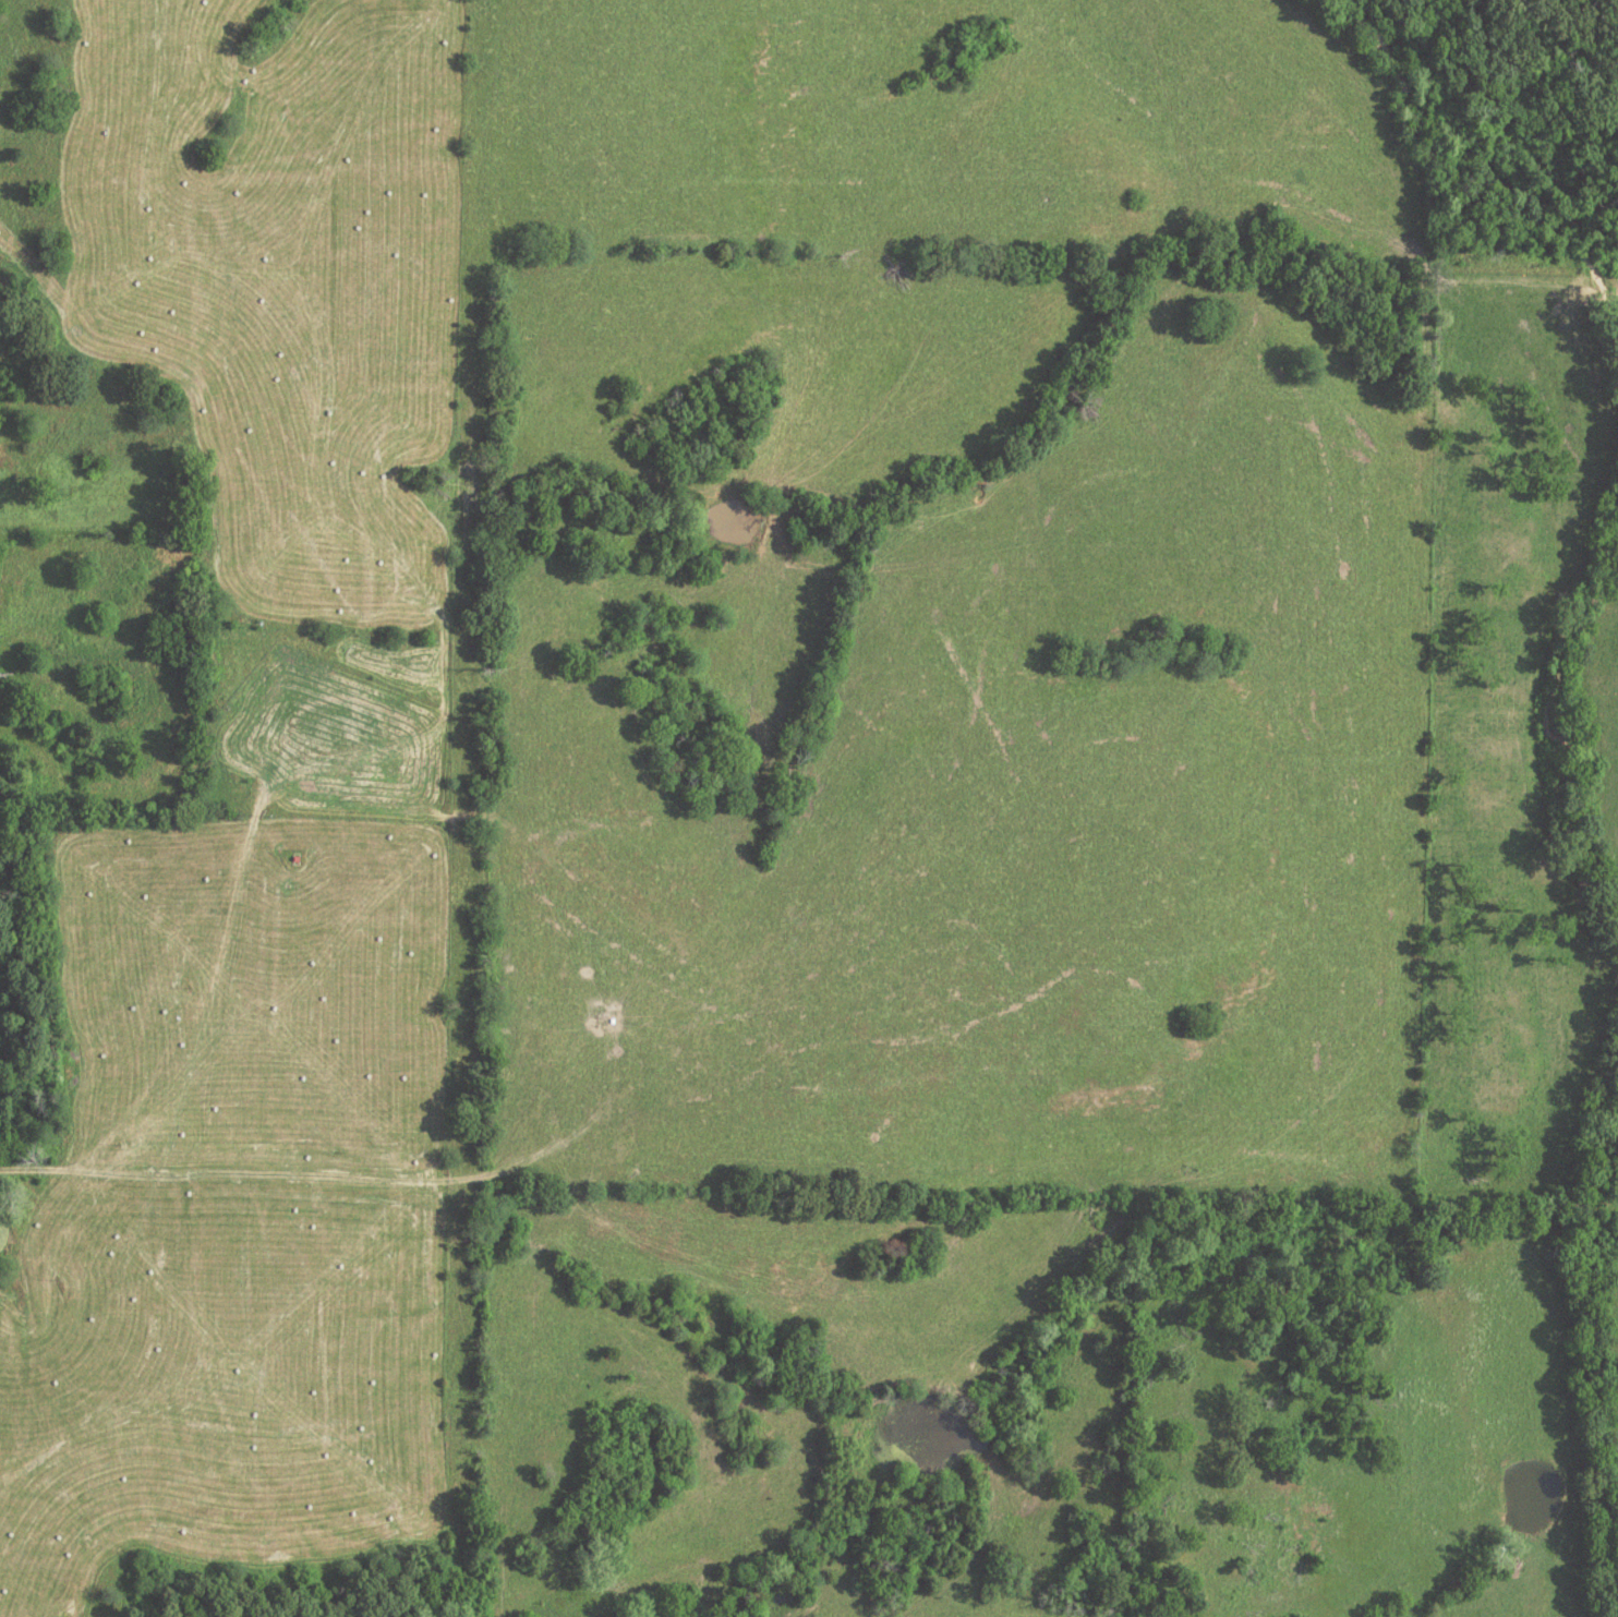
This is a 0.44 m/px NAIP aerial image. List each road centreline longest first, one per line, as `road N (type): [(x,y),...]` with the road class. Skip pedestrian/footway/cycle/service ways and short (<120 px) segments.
road 1 (residential): [(130,1167),(0,1165)]

